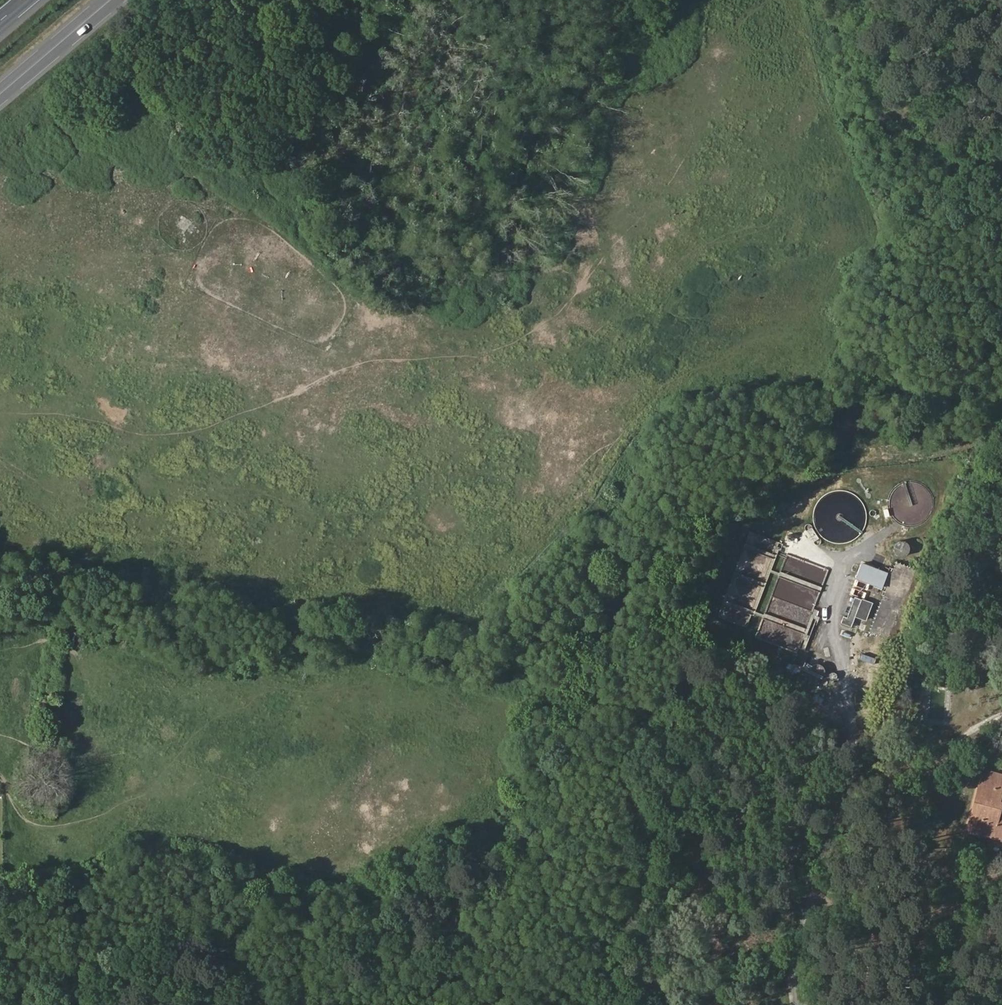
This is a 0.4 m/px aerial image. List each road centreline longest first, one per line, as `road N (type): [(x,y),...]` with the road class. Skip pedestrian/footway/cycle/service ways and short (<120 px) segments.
road 1 (secondary): [(112,0),(0,95)]

